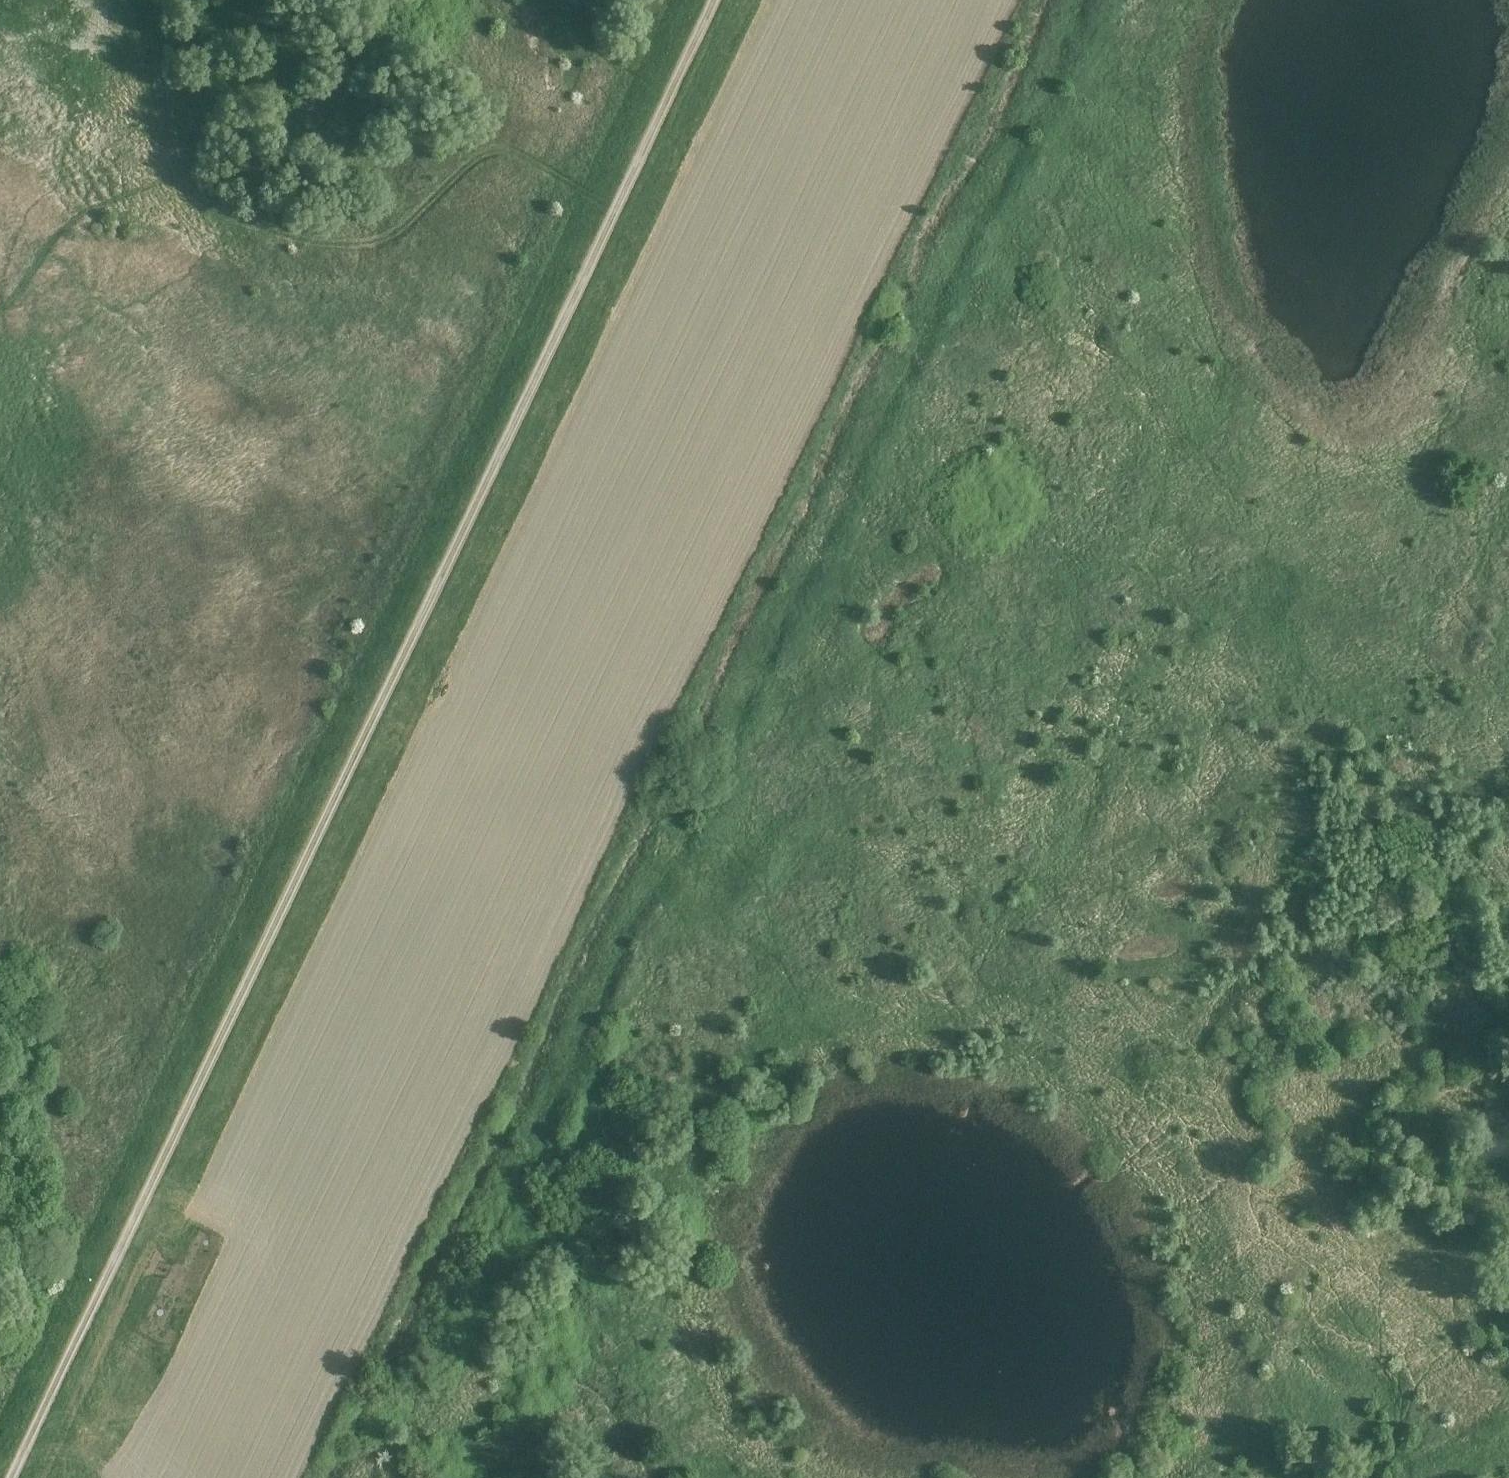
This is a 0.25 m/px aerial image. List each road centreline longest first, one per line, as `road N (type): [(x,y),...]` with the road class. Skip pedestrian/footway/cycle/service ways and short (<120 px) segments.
road 1 (track): [(24,1477),(725,0)]

